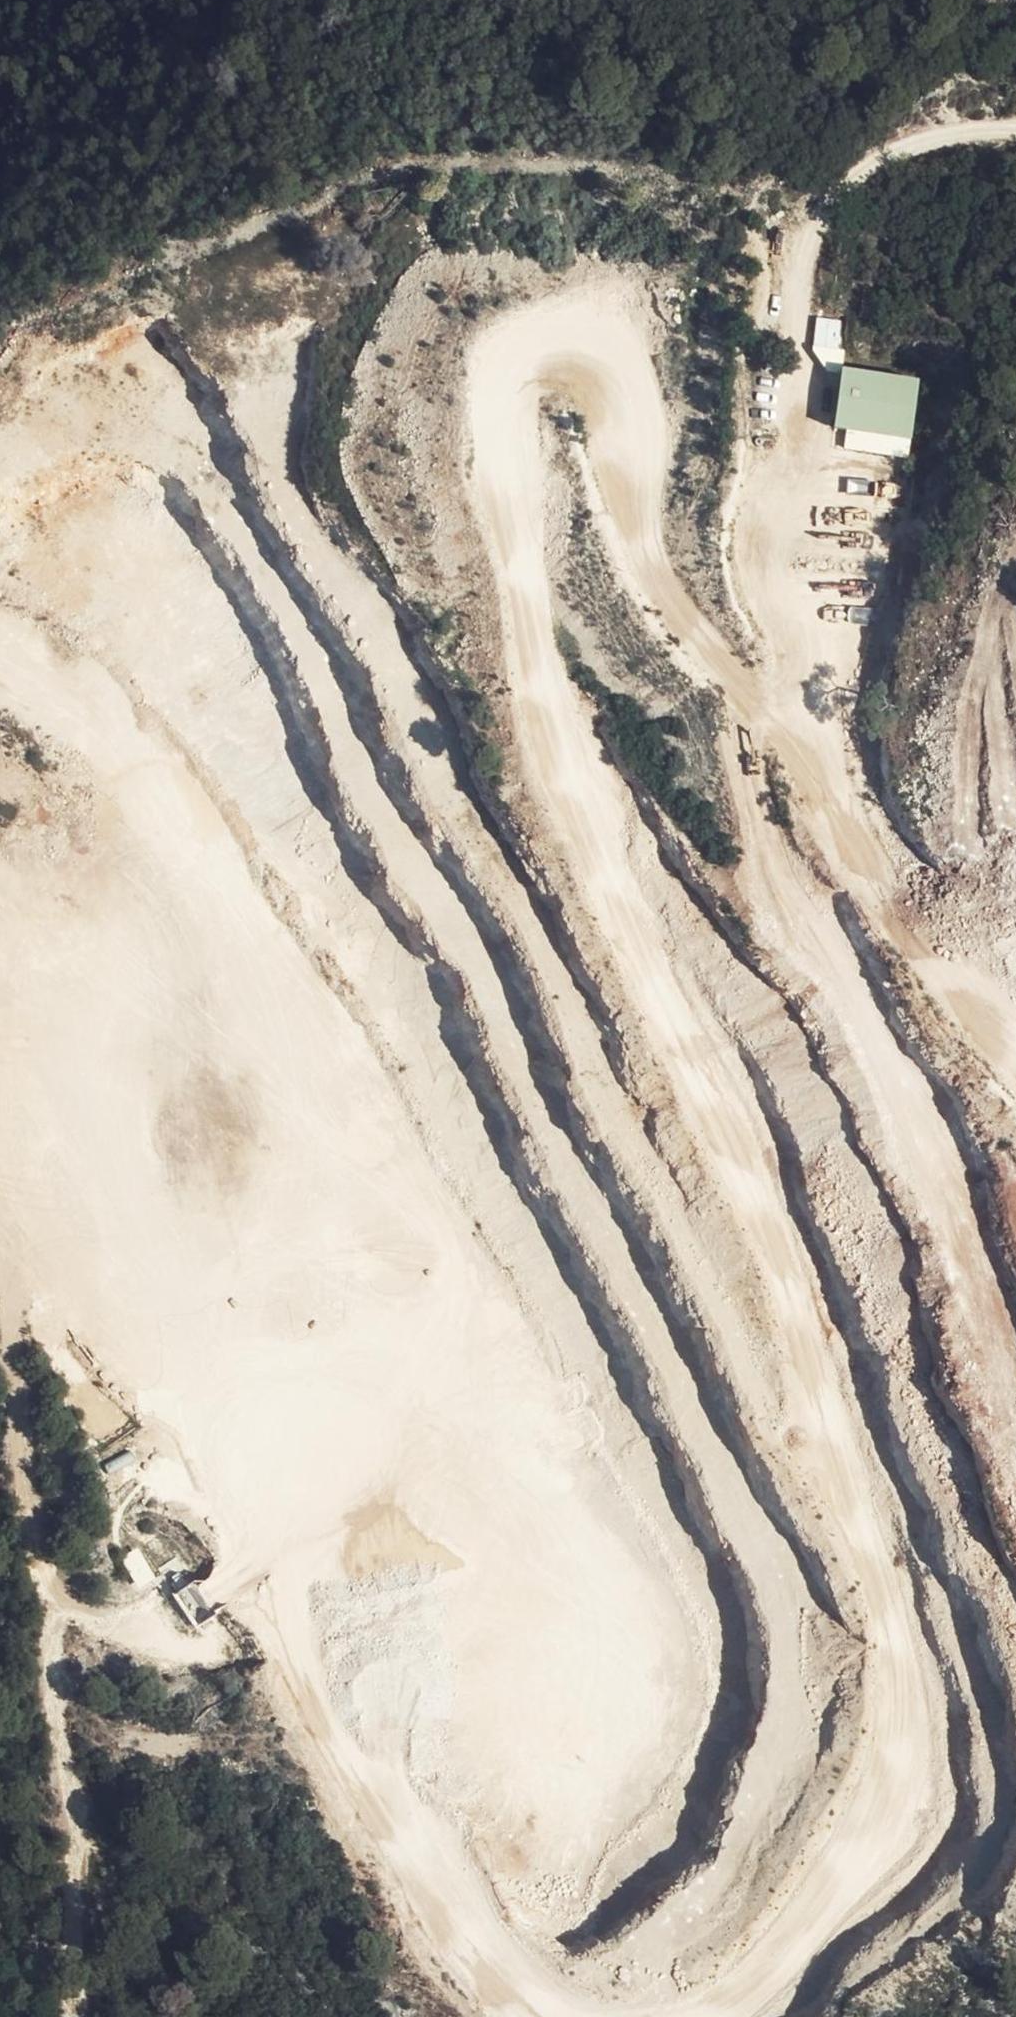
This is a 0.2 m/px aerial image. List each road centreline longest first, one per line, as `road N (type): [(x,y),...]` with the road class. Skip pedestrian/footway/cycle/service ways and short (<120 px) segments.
road 1 (track): [(749,527),(795,429),(807,235),(848,181),(923,140),(1015,128)]

